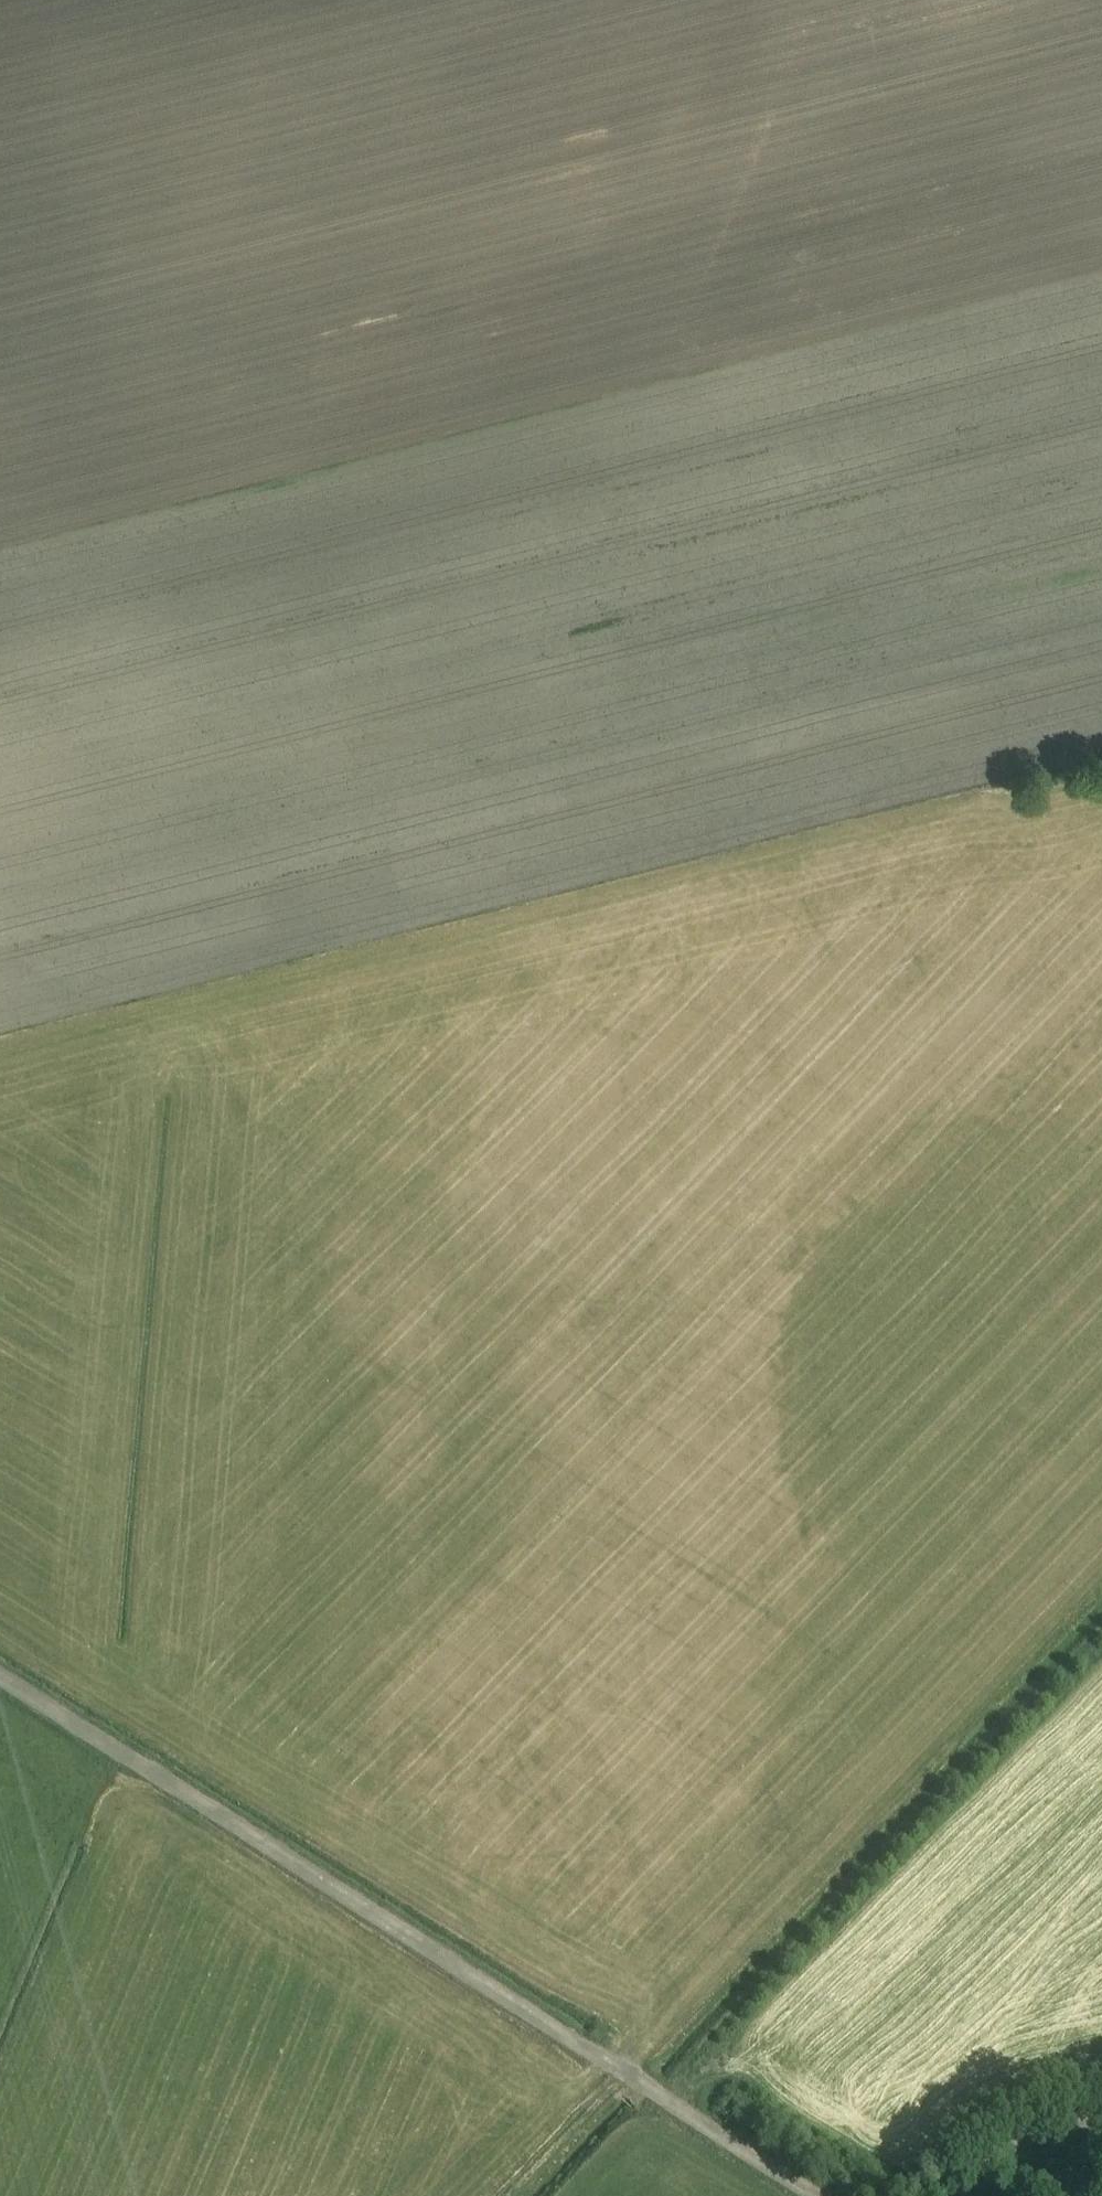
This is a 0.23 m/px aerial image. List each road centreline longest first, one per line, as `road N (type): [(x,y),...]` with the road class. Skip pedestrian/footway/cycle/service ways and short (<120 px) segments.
road 1 (track): [(0,1678),(661,2098)]
road 2 (track): [(661,2098),(1101,1634)]
road 3 (track): [(661,2098),(815,2195)]
road 4 (track): [(959,2195),(1013,2148),(1101,2117)]

